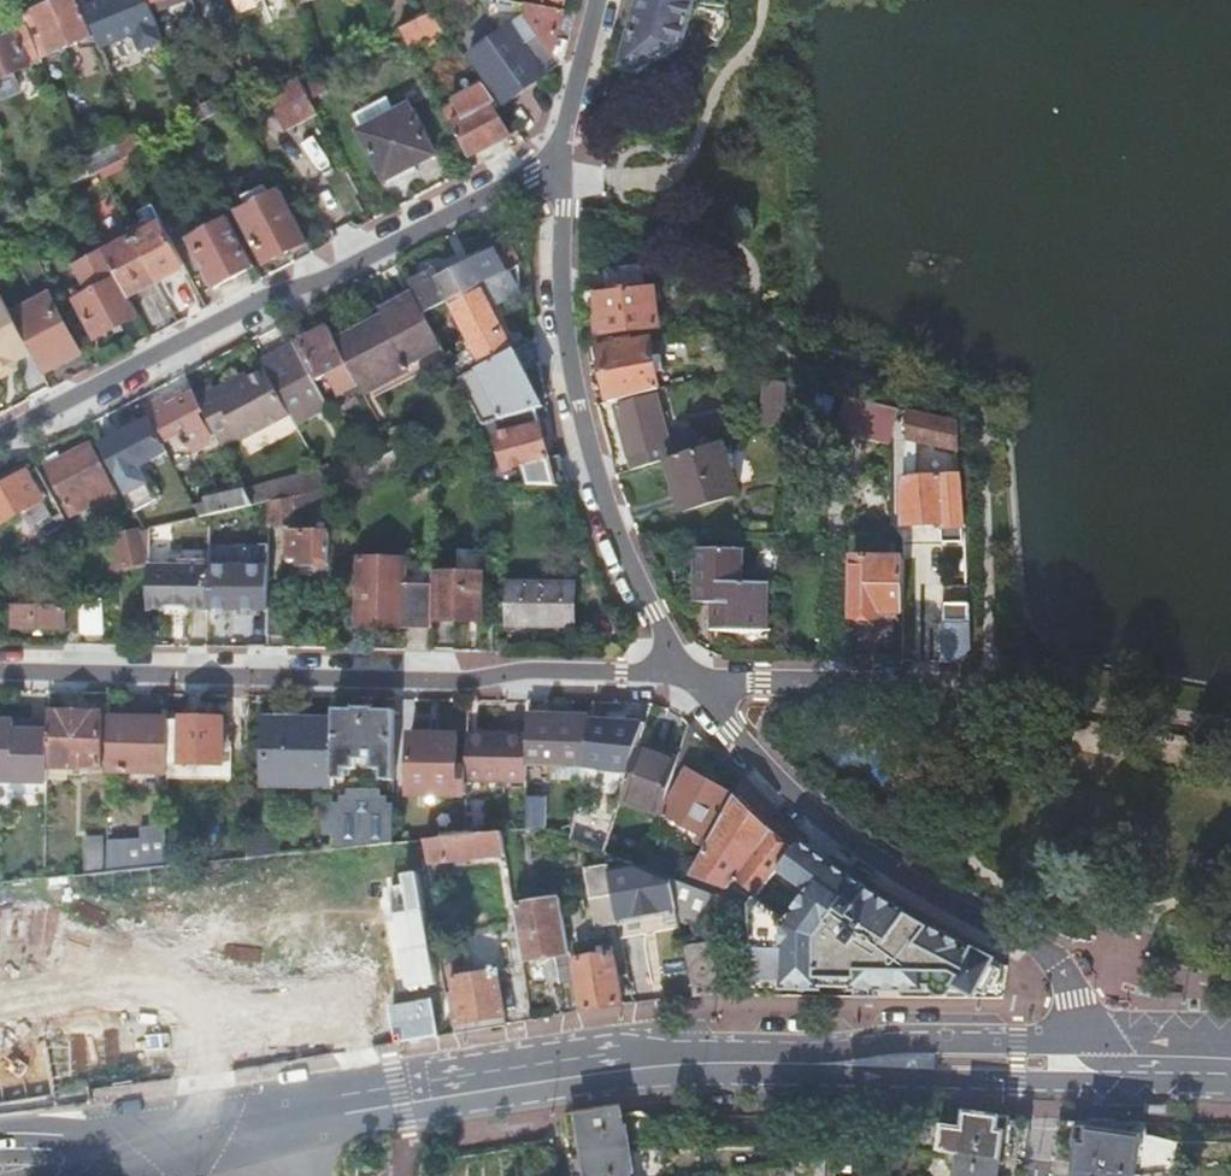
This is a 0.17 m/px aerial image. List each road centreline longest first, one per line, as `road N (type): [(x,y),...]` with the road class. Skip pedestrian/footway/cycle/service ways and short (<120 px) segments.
road 1 (residential): [(696,682),(0,669)]
road 2 (residential): [(0,444),(558,153)]
road 3 (unclassified): [(558,153),(565,353),(587,452),(652,614),(696,682)]
road 4 (unclassified): [(696,682),(805,810),(886,866),(1052,956),(1072,987),(1078,1049)]
road 5 (secondary): [(596,1073),(1118,1083)]
road 6 (secondary): [(1078,1049),(706,1055),(596,1073)]
road 7 (secondary): [(176,1143),(430,1090),(596,1073)]
road 8 (residential): [(696,682),(943,683)]
road 9 (tertiary): [(0,1134),(176,1143)]
road 10 (residential): [(597,0),(558,153)]
road 11 (secondary): [(1230,1049),(1078,1049)]
road 12 (secondary): [(176,1143),(59,1175)]

